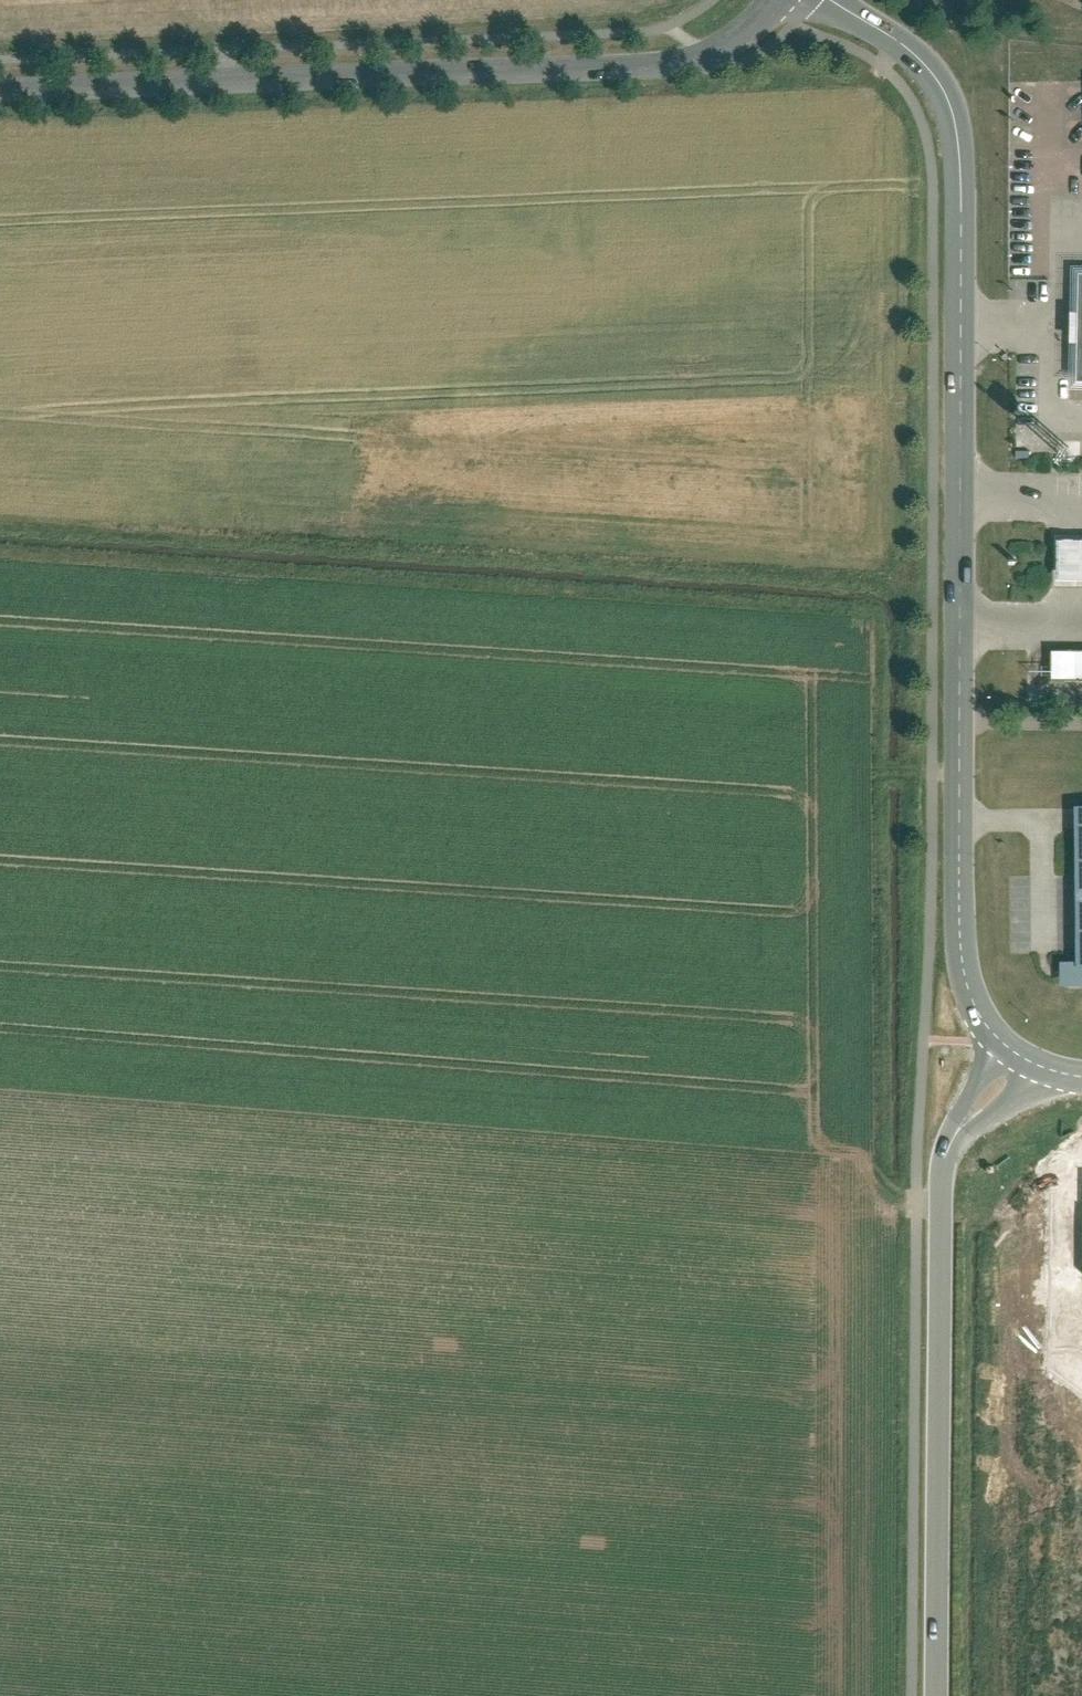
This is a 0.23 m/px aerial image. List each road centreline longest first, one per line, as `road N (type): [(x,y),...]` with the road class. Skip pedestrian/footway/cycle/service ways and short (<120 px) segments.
road 1 (unclassified): [(1025,1059),(996,1037),(976,1006),(960,936),(954,113),(925,63),(834,0)]
road 2 (unclassified): [(778,0),(709,57),(630,68),(0,83)]
road 3 (unclassified): [(935,1695),(943,1169),(969,1118),(1025,1059)]

